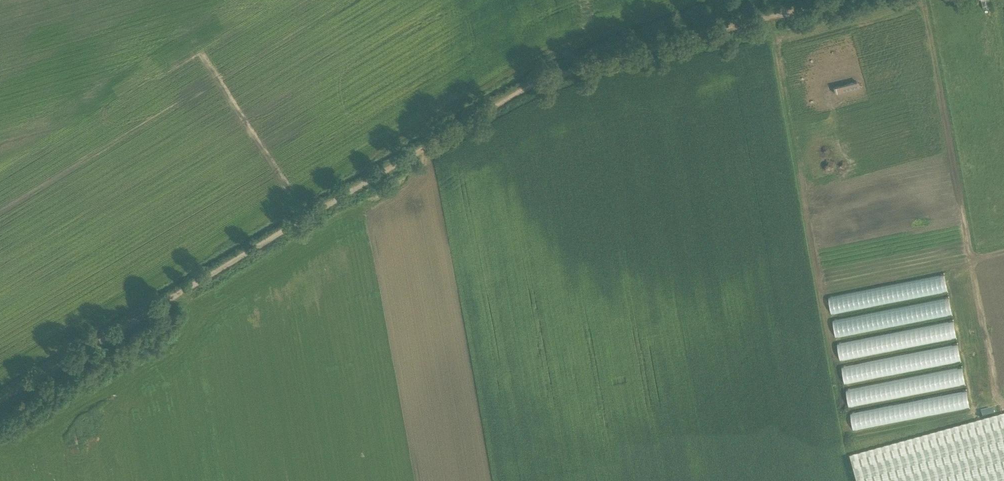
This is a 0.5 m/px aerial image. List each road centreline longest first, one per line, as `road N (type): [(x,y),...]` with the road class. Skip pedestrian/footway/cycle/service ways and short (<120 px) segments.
road 1 (track): [(830,0),(523,87),(0,396)]

